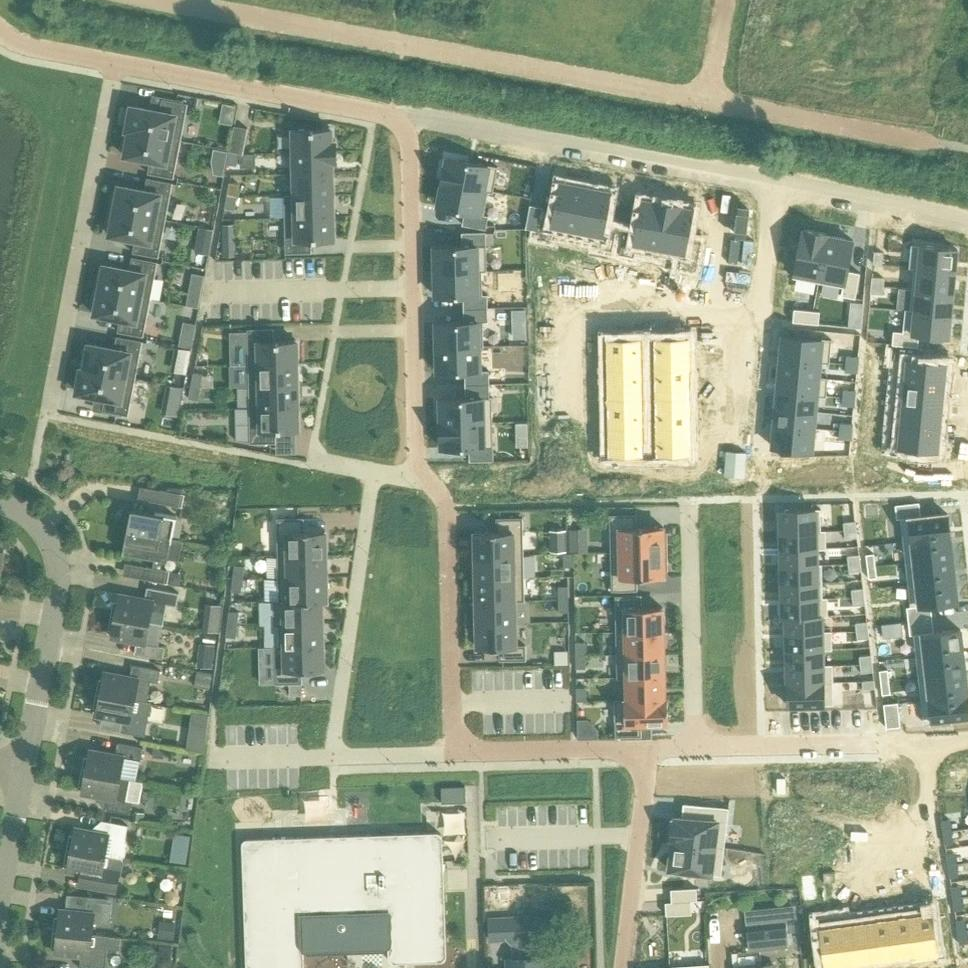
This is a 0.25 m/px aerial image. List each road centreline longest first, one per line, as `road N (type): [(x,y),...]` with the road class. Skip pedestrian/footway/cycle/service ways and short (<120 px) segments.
road 1 (residential): [(162,0),(707,100)]
road 2 (residential): [(572,426),(572,321),(765,316),(773,182)]
road 3 (residential): [(773,182),(440,120),(400,126)]
road 4 (residential): [(400,126),(412,160),(415,446),(431,482)]
road 5 (residential): [(113,63),(44,412)]
road 6 (residential): [(24,769),(60,575),(43,523),(0,503)]
road 7 (residential): [(113,63),(375,112),(400,126)]
road 8 (residential): [(373,470),(333,756)]
road 9 (residential): [(455,754),(447,509),(431,482)]
road 10 (residential): [(693,750),(967,737)]
road 11 (residential): [(693,750),(688,508)]
road 12 (residential): [(707,100),(940,144)]
road 13 (residential): [(624,967),(649,751)]
road 14 (residential): [(967,219),(773,182)]
road 15 (residential): [(649,751),(455,754)]
road 16 (residential): [(0,902),(24,769)]
road 17 (residential): [(333,756),(207,759)]
road 18 (residential): [(333,756),(455,754)]

